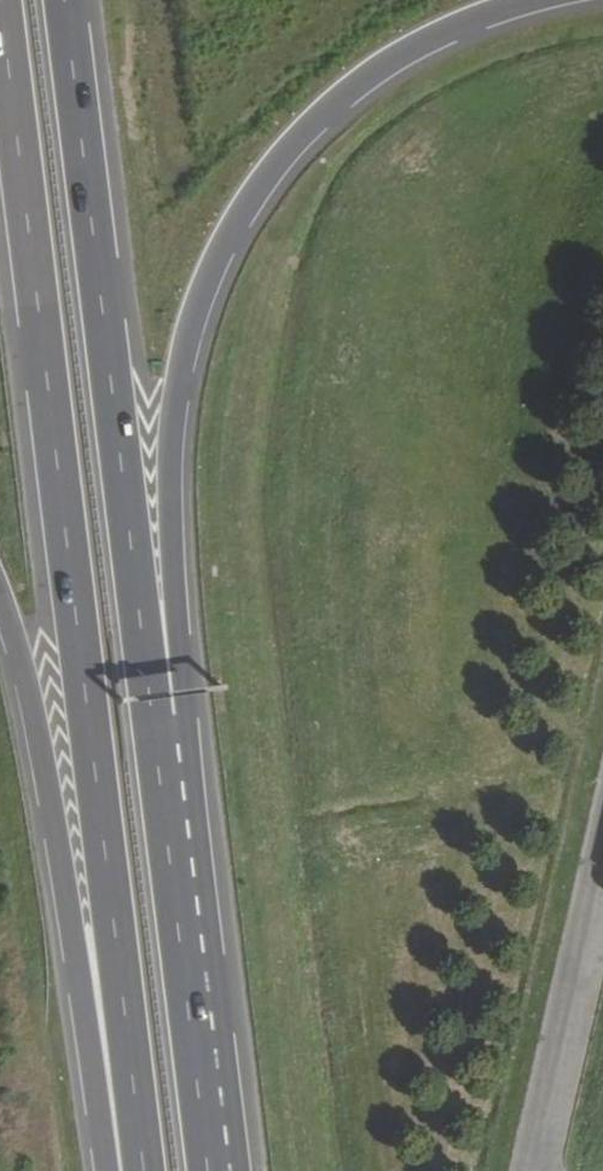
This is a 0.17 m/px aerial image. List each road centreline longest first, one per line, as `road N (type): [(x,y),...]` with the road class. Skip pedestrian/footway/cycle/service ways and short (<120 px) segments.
road 1 (motorway): [(207,1121),(170,444),(186,350),(227,240),(276,163),(316,120),(410,50),(536,0)]
road 2 (motorway): [(0,33),(142,1170)]
road 3 (motorway): [(207,1121),(66,0)]
road 4 (motorway): [(0,607),(52,811),(106,1170)]

